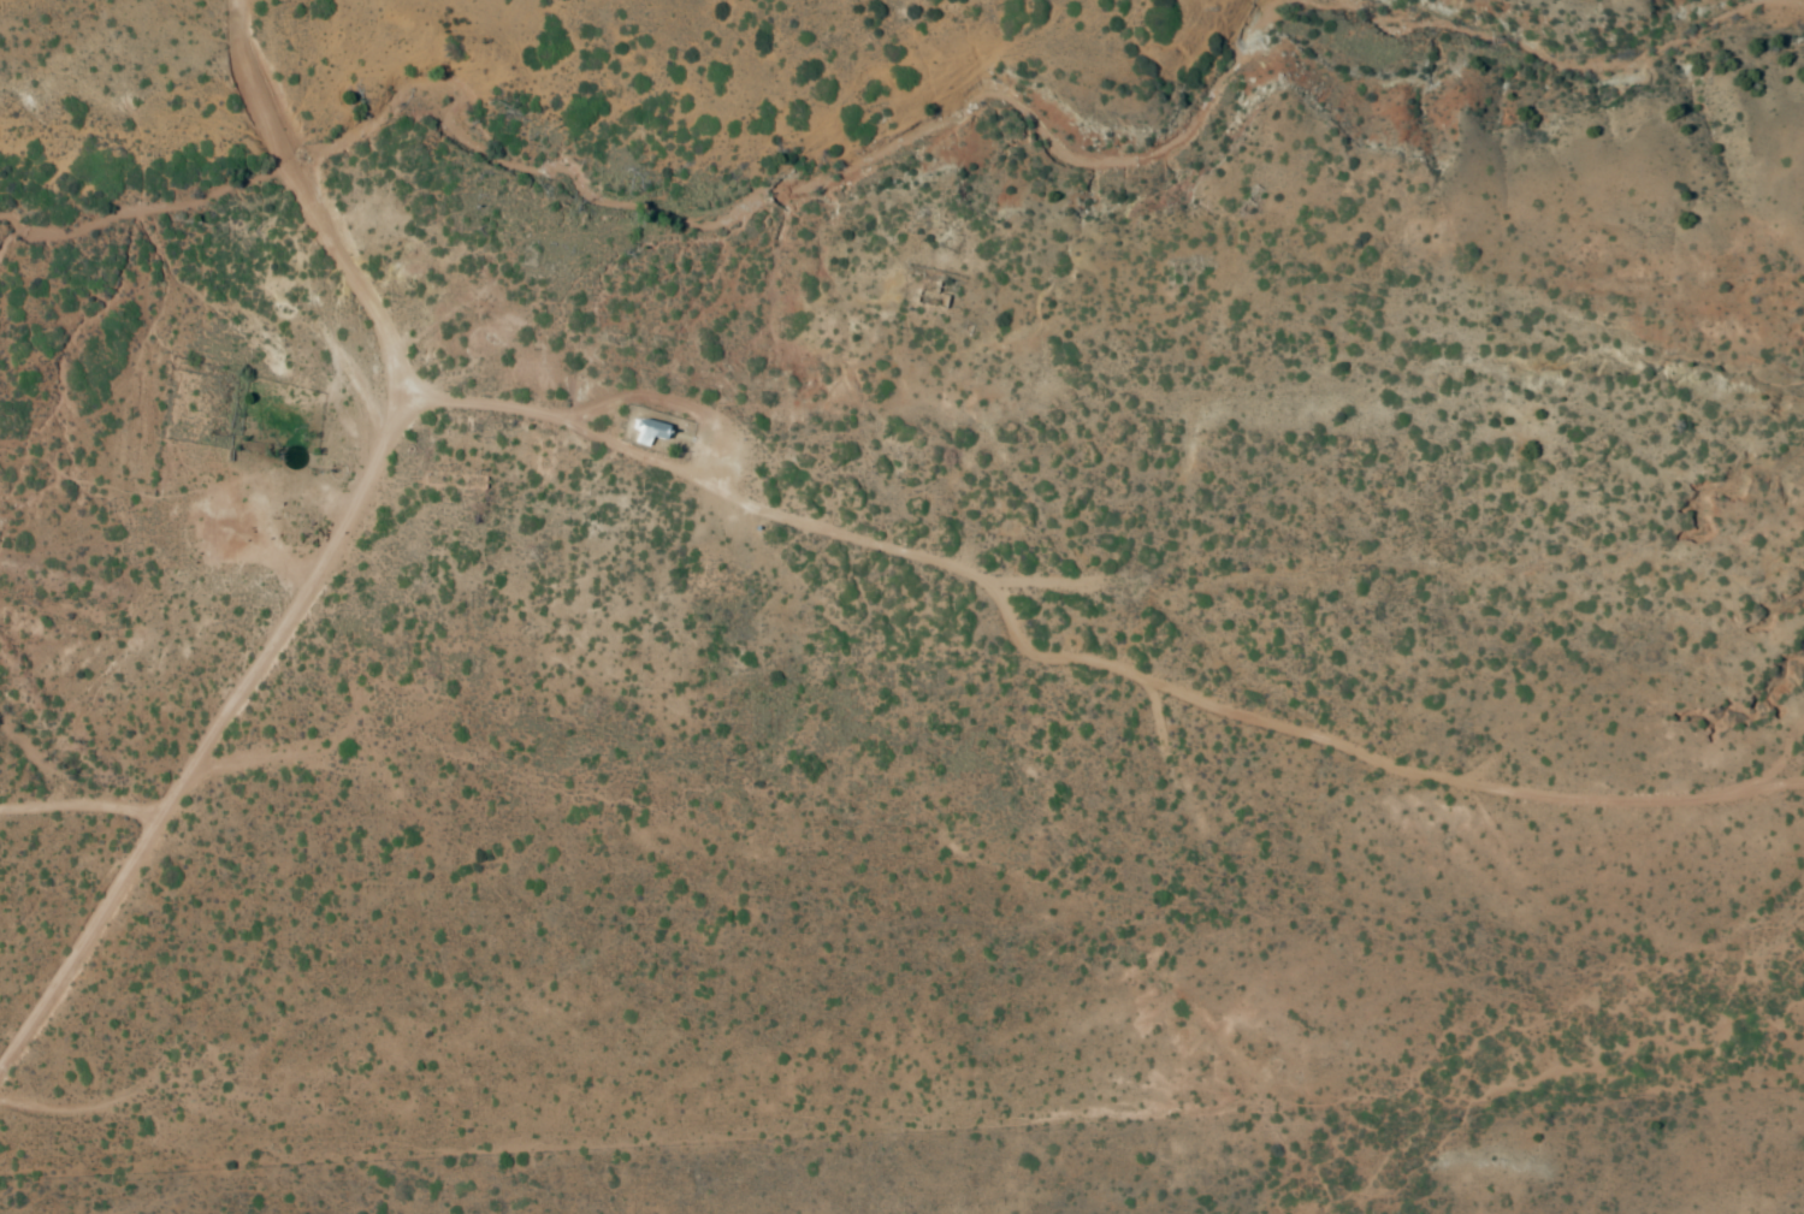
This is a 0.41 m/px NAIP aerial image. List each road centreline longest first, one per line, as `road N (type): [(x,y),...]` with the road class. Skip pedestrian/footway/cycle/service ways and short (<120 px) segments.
road 1 (residential): [(1803,743),(1753,754),(1518,760),(1418,729),(1225,598),(940,561),(610,418),(406,398),(205,0)]
road 2 (residential): [(0,1116),(368,503),(406,398)]

